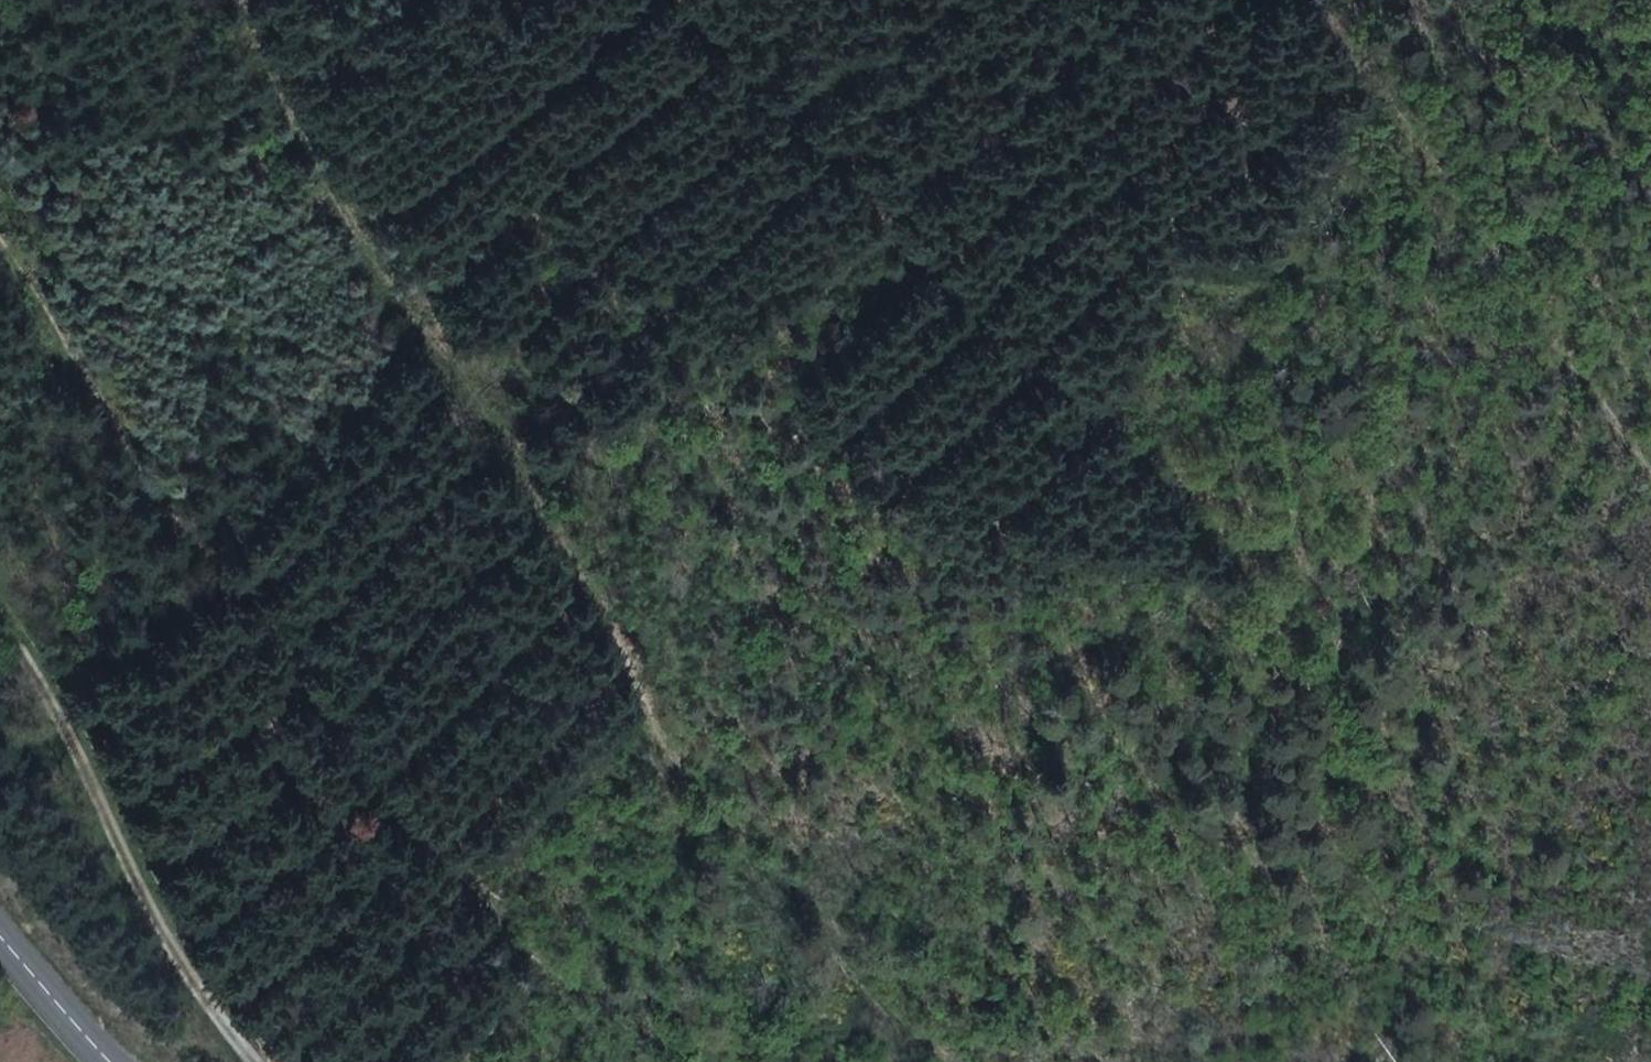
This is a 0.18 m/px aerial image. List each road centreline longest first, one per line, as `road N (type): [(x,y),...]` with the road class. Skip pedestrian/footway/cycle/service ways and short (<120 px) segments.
road 1 (track): [(253,1061),(151,894),(38,651),(0,604)]
road 2 (secondary): [(0,929),(115,1061)]

